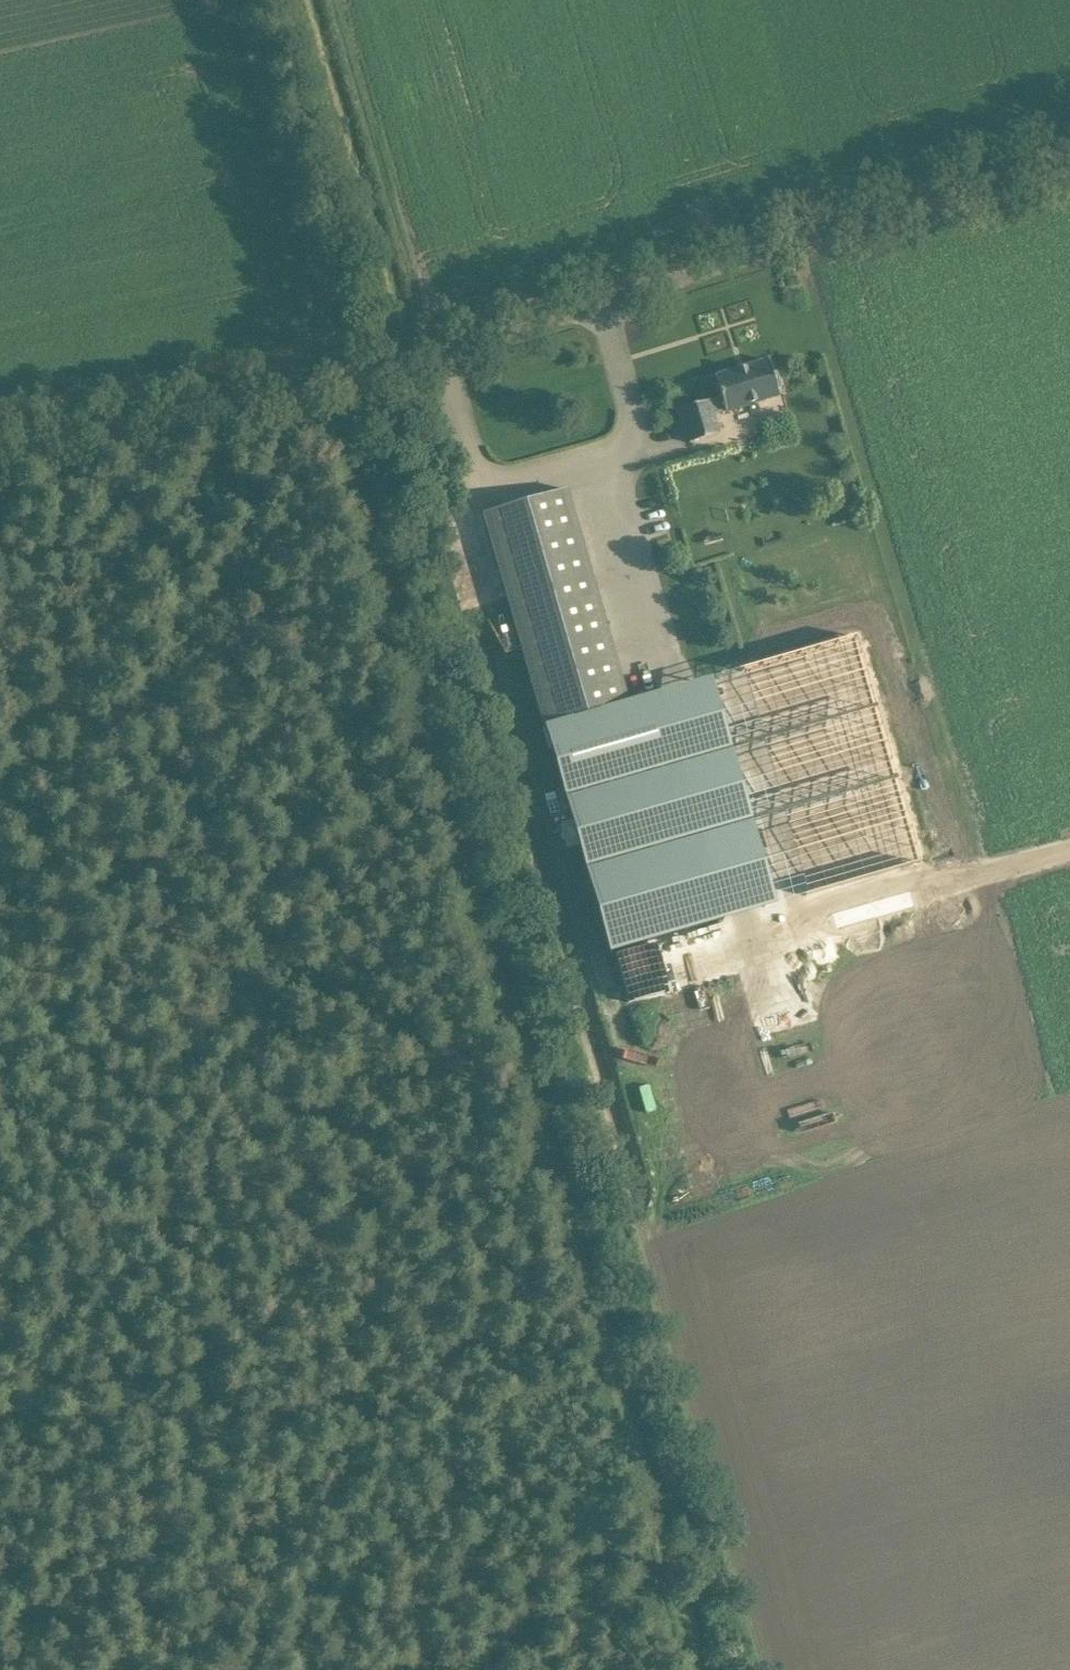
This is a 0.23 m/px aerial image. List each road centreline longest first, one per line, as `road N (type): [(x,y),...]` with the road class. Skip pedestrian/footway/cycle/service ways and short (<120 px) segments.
road 1 (unclassified): [(0,441),(412,349),(1069,159)]

